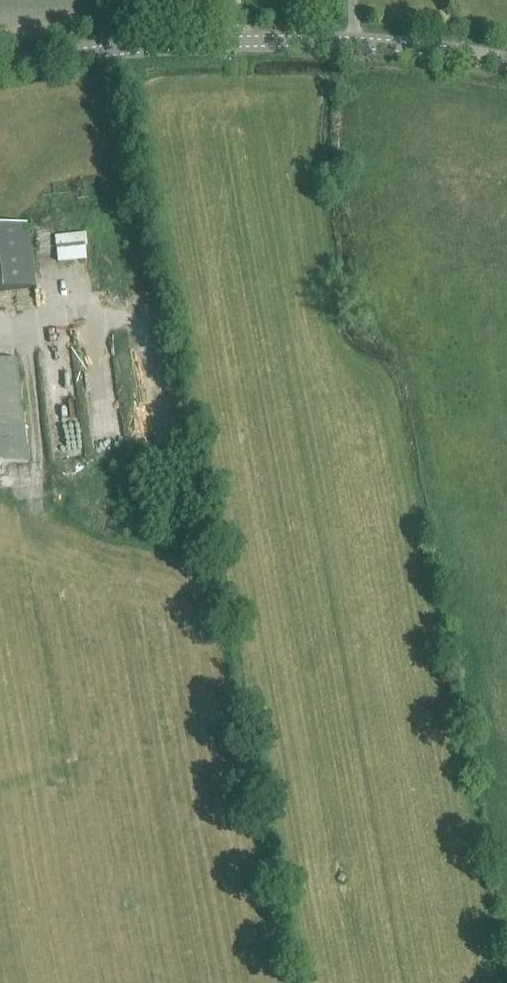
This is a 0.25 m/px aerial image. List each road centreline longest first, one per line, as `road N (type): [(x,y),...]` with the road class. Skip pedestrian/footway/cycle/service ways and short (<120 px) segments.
road 1 (tertiary): [(0,67),(242,41),(356,43),(506,62)]

